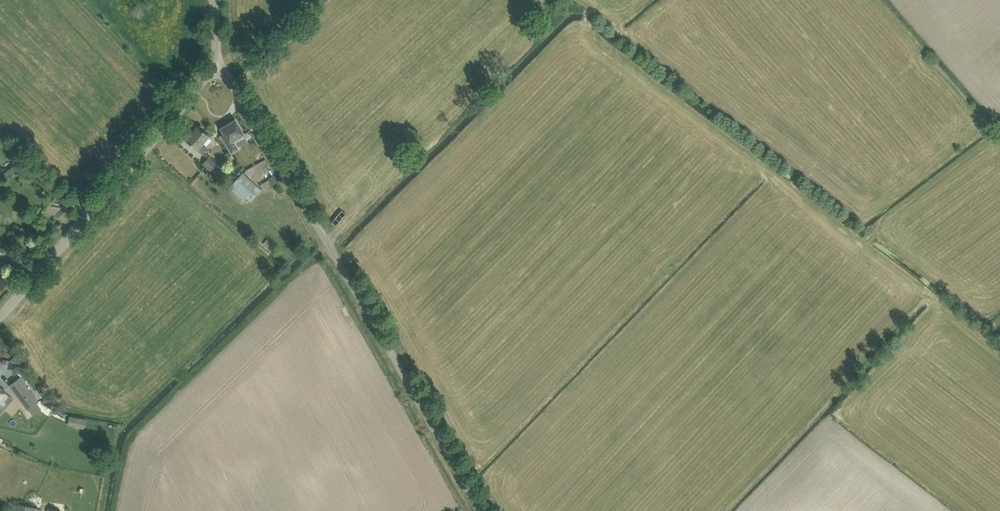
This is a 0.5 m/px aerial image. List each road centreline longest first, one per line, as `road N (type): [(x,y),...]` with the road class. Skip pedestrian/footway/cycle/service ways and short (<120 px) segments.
road 1 (unclassified): [(215,62),(482,510)]
road 2 (unclassified): [(0,317),(215,62)]

